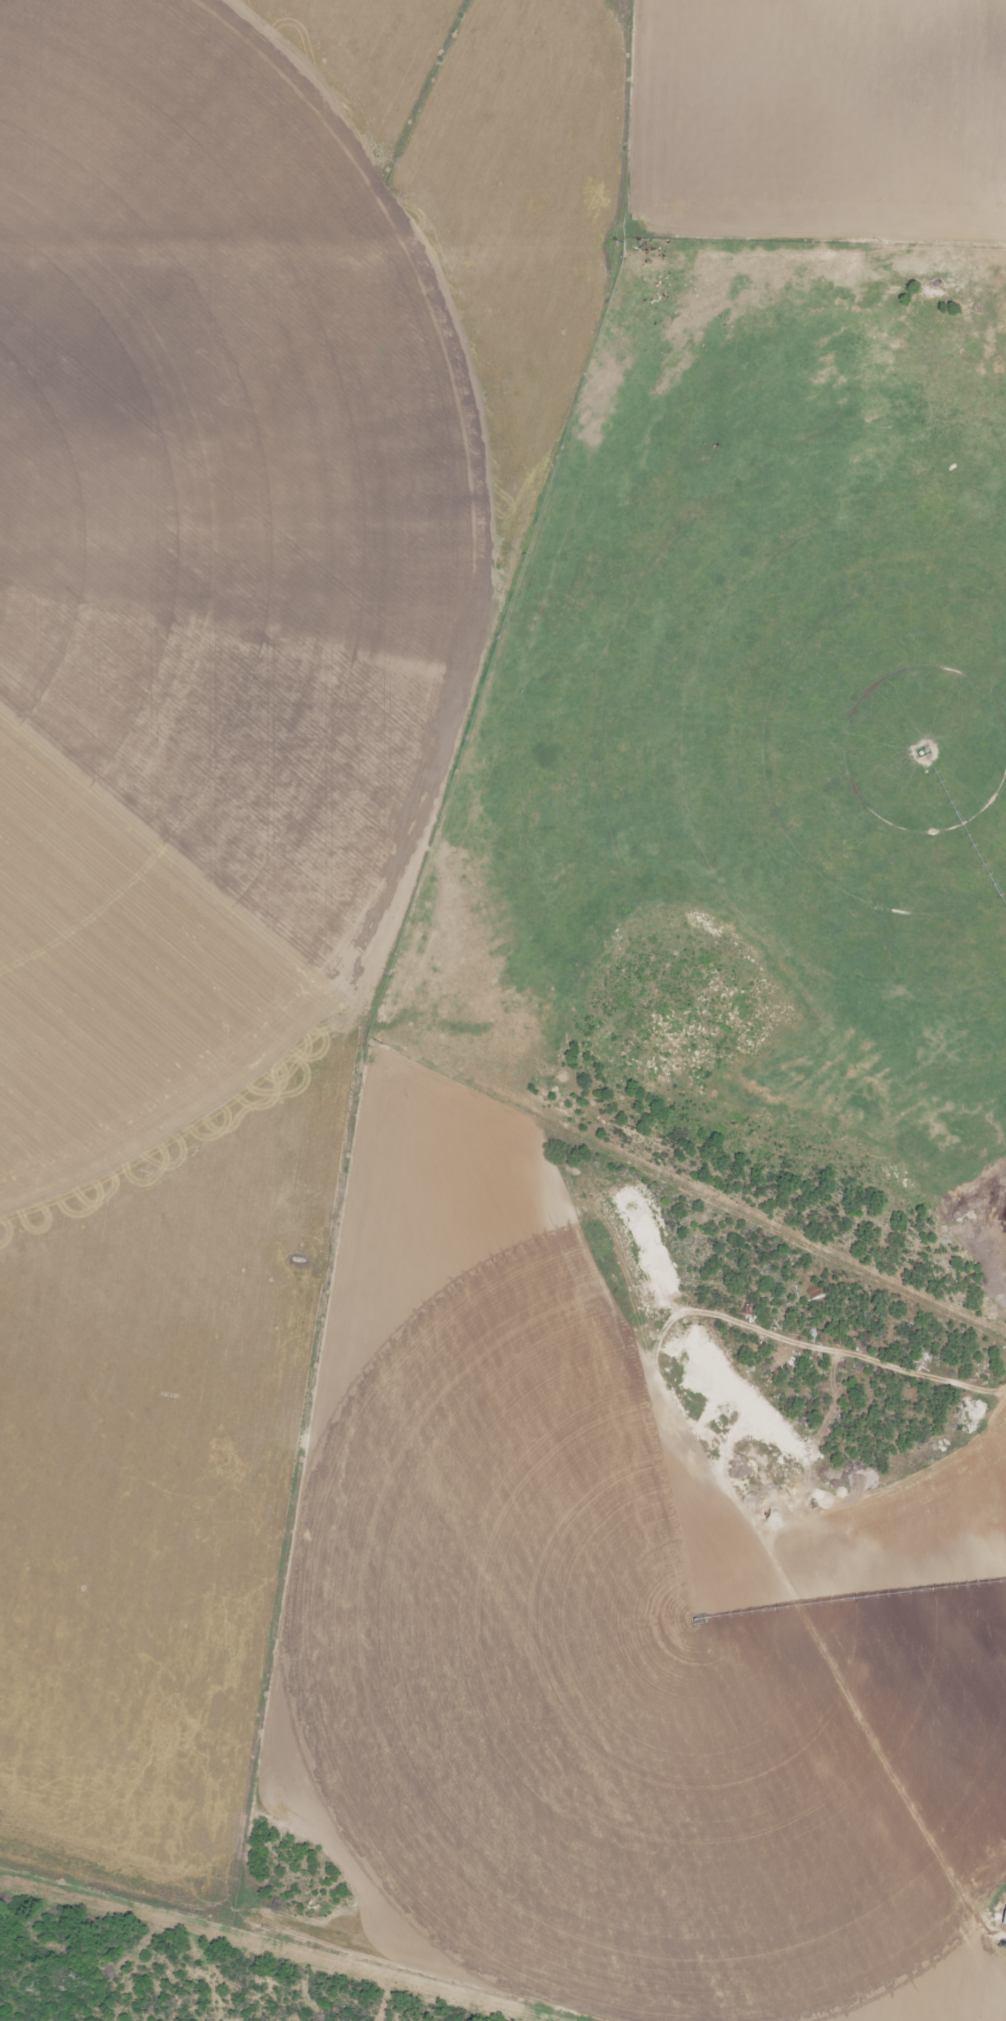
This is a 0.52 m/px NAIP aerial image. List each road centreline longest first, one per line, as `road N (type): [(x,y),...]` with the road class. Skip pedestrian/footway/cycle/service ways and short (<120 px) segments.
road 1 (track): [(1005,1279),(829,1024),(762,946),(699,908),(638,899),(604,911),(576,938),(551,979),(538,1043),(547,1121),(578,1248),(650,1389),(719,1462),(790,1503),(928,1556)]
road 2 (track): [(538,1043),(0,1046)]
road 3 (track): [(1005,1915),(915,1823),(840,1710),(833,1685),(928,1556)]
road 4 (track): [(928,1556),(959,1523),(987,1473),(1005,1383)]

